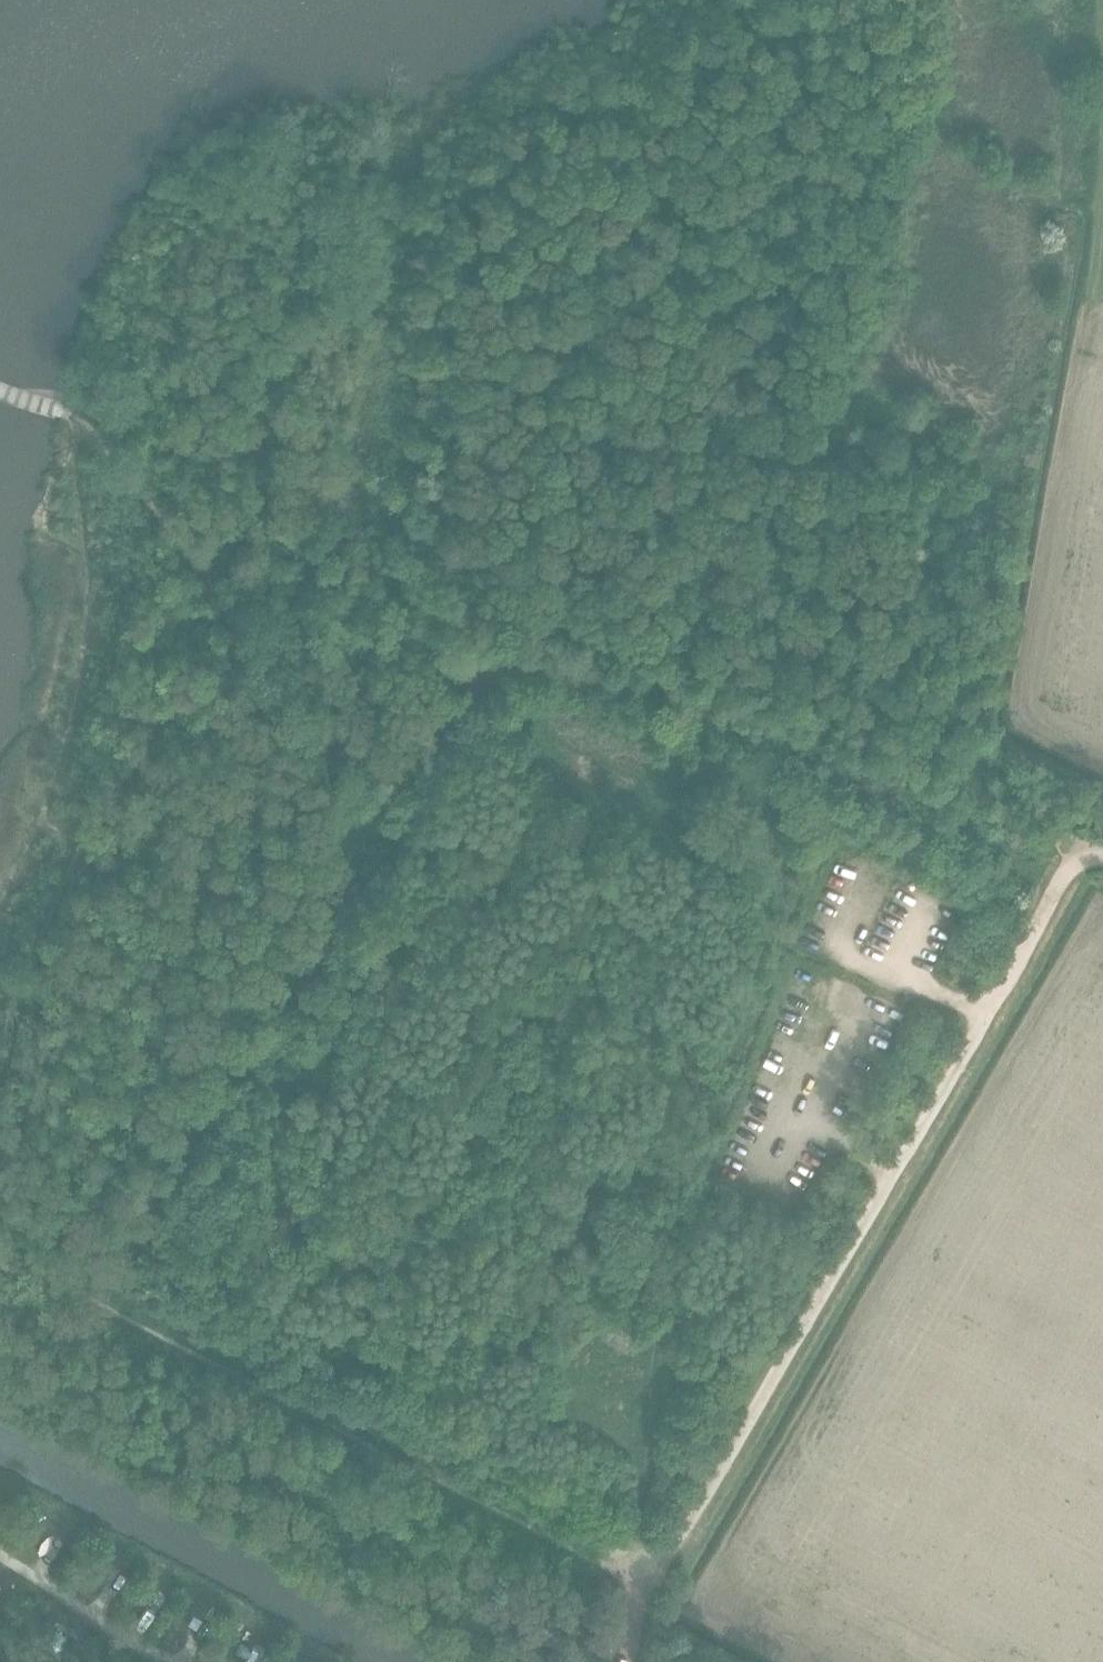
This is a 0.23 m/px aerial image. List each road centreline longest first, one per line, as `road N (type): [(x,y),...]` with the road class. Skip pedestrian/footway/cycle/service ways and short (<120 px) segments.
road 1 (track): [(626,1661),(647,1585),(1081,857)]
road 2 (track): [(176,1661),(0,1554)]

